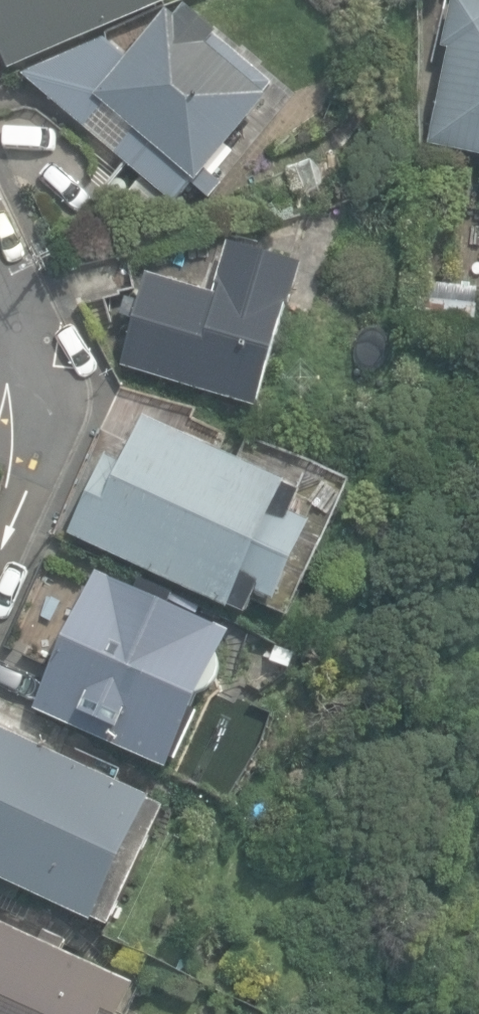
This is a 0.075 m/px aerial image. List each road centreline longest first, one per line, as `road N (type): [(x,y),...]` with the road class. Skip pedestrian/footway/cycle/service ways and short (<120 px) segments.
road 1 (residential): [(3,341),(44,406),(31,489),(0,555)]

